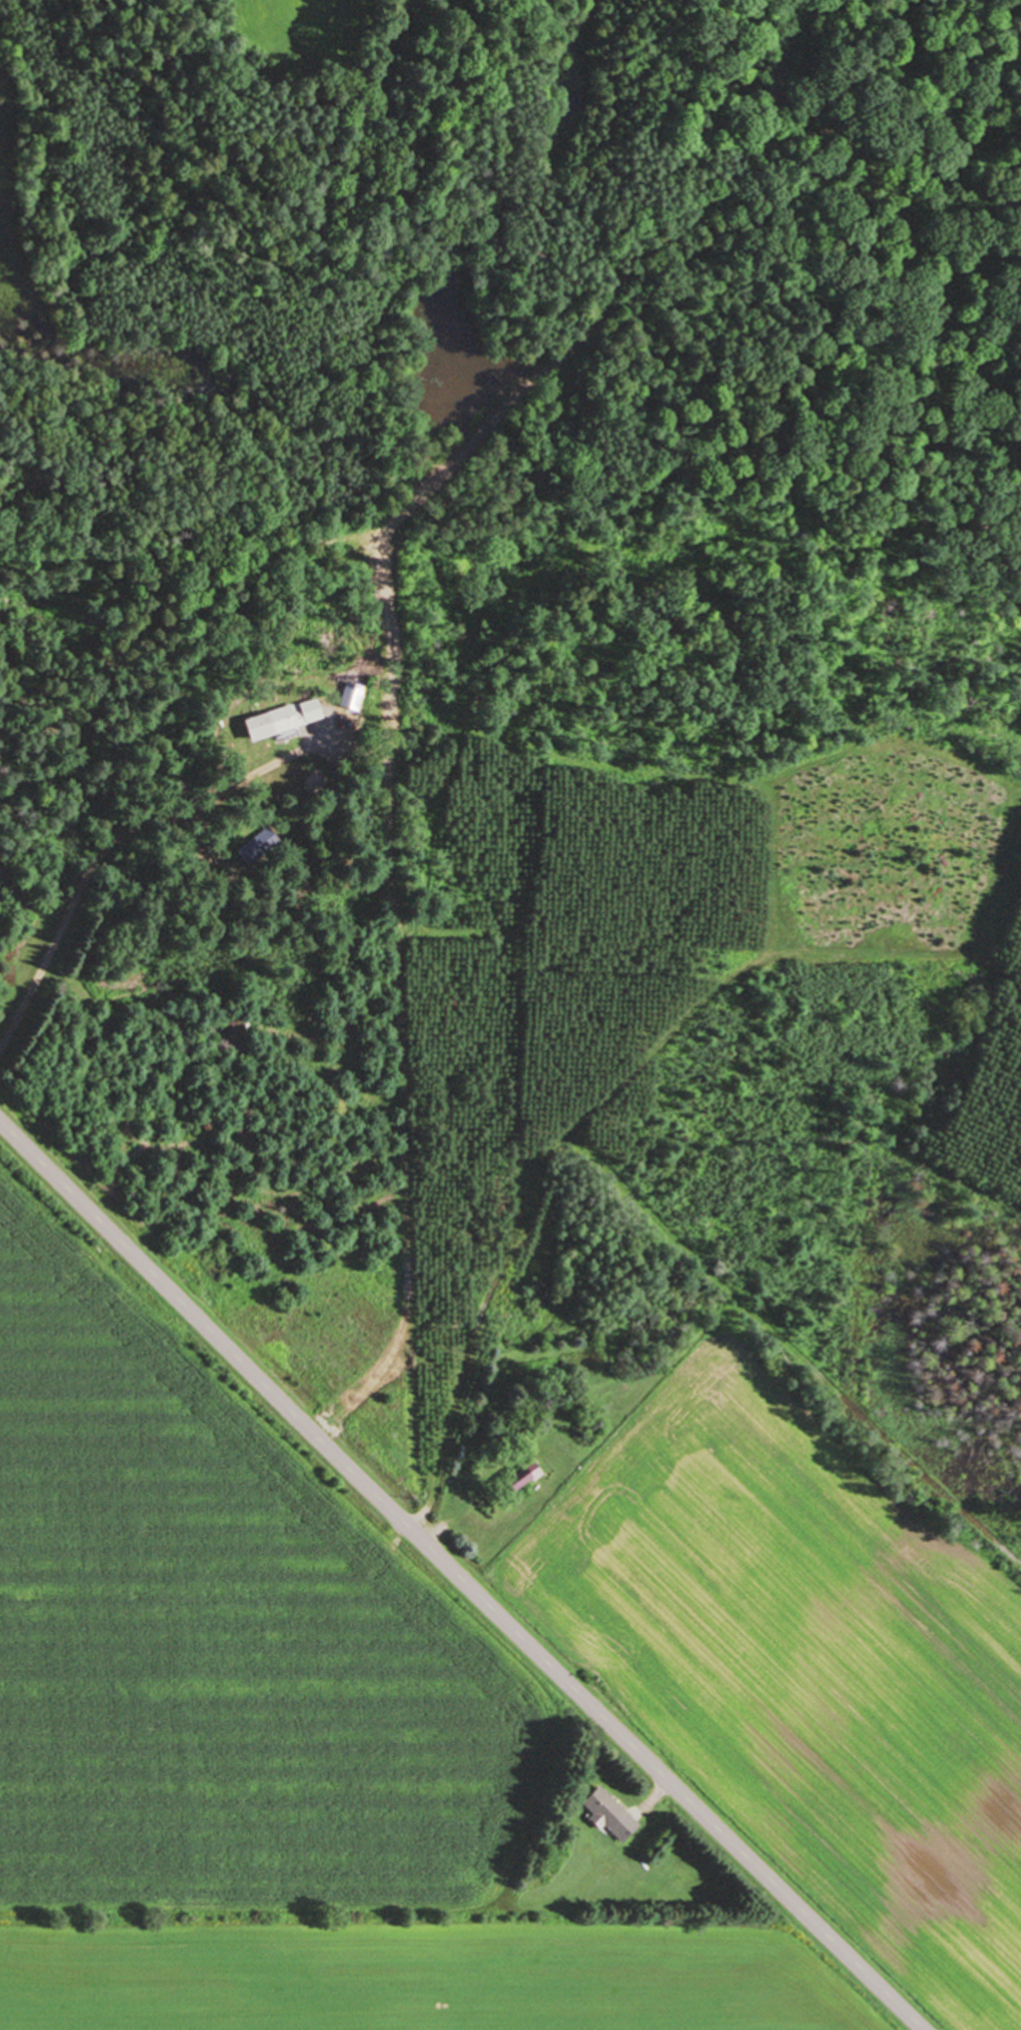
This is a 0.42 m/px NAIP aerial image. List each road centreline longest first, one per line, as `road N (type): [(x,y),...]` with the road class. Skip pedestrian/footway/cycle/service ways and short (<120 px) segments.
road 1 (tertiary): [(922,2029),(0,1123)]

